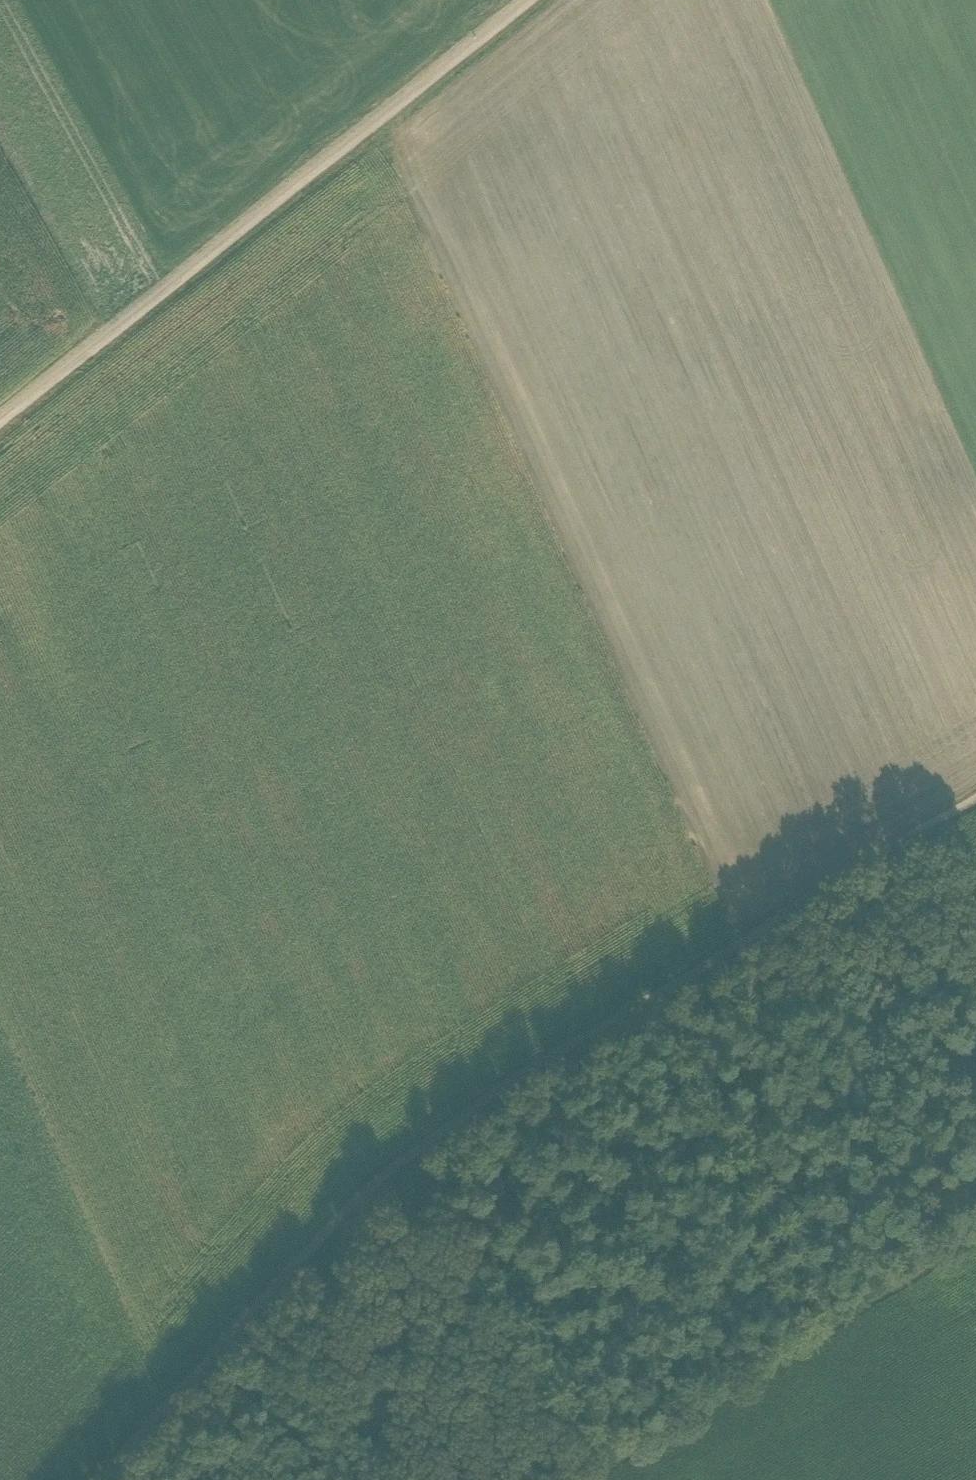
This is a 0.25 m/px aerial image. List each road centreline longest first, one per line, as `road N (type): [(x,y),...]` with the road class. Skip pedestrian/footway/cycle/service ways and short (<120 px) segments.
road 1 (track): [(975,800),(403,1162),(100,1479)]
road 2 (track): [(522,0),(0,417)]
road 3 (track): [(372,1479),(287,1332),(260,1308)]

